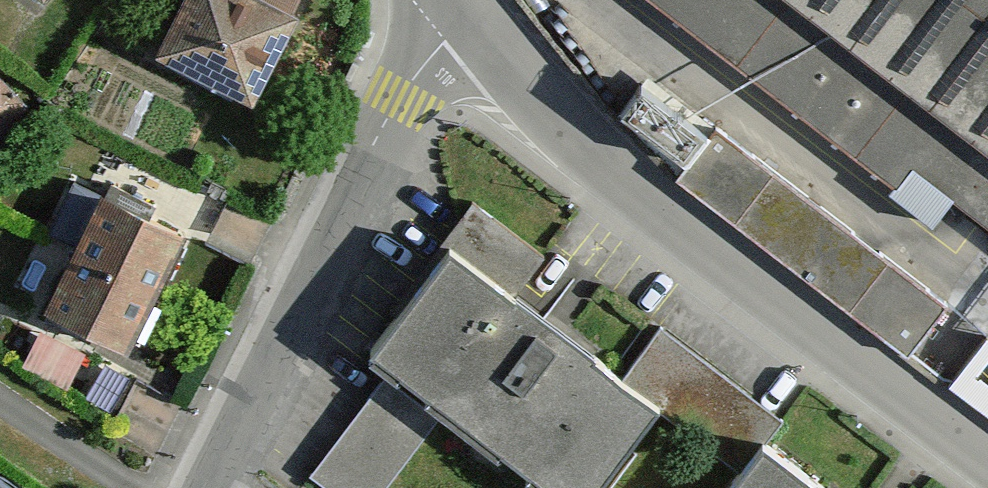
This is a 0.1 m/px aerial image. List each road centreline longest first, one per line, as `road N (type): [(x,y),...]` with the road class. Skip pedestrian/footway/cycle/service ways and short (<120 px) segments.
road 1 (residential): [(987,471),(603,175),(462,11)]
road 2 (tertiary): [(215,487),(402,102),(462,11)]
road 3 (residential): [(987,271),(631,0)]

